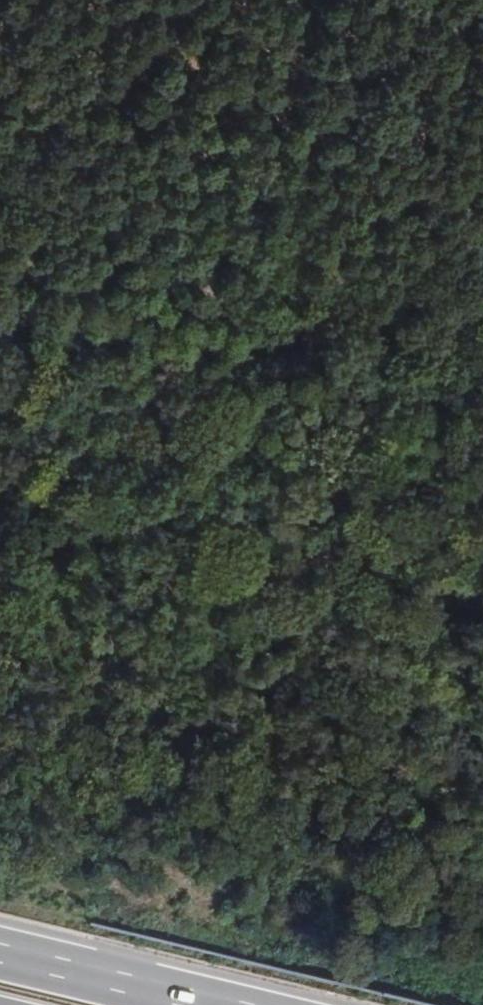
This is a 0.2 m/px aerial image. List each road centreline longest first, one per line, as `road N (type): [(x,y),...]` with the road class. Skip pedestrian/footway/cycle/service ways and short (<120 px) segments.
road 1 (track): [(482,367),(354,354),(209,322),(139,293),(0,277)]
road 2 (trunk): [(244,1004),(0,947)]

